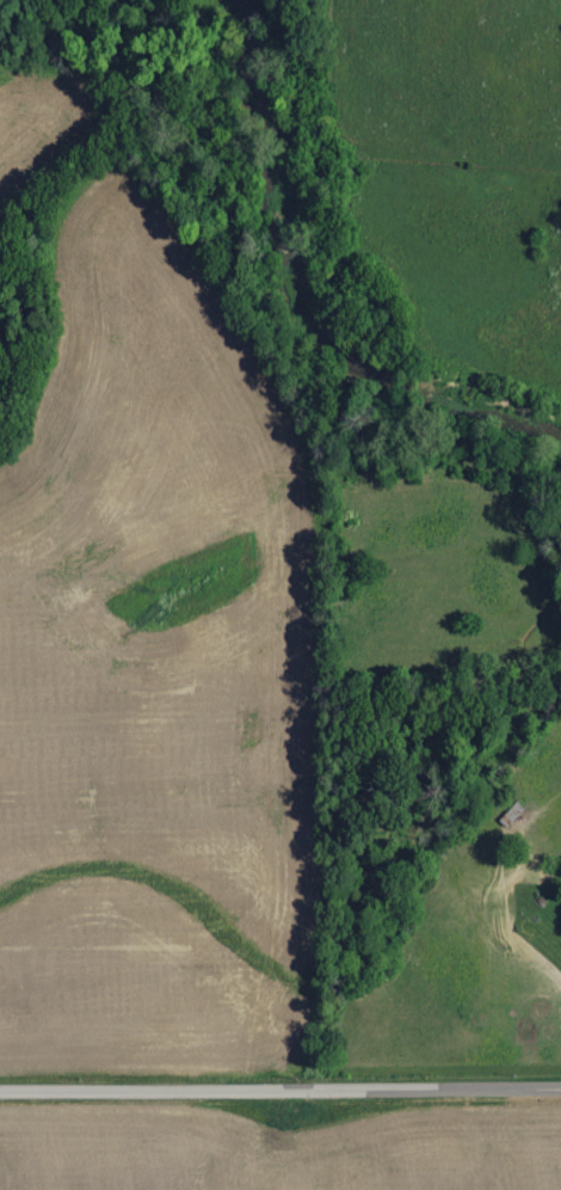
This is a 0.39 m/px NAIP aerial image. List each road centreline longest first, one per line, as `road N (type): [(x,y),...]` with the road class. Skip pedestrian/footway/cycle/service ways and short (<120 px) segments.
road 1 (tertiary): [(560,1089),(0,1093)]

